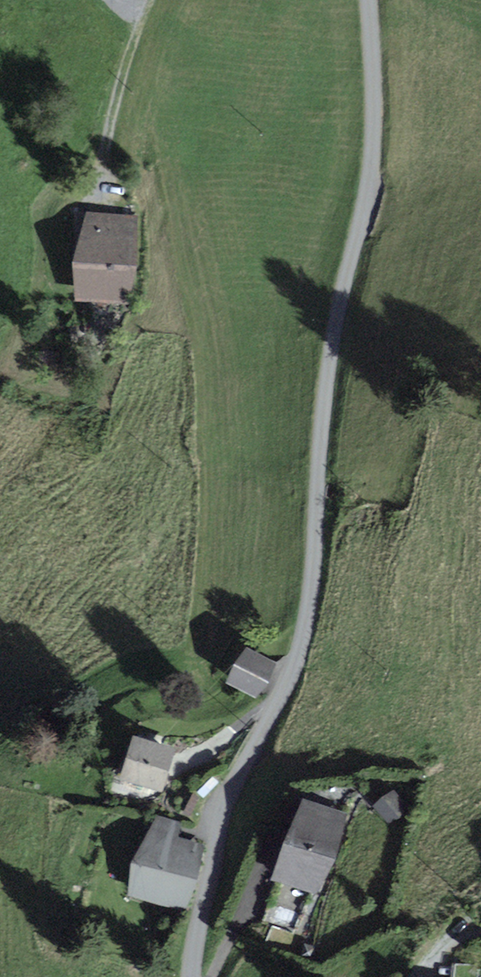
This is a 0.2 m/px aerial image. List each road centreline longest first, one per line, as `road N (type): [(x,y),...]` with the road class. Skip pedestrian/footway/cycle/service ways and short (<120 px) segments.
road 1 (unclassified): [(368,0),(371,161),(324,404),(308,611),(287,685),(235,788),(192,976)]
road 2 (track): [(154,0),(122,82),(109,205)]

